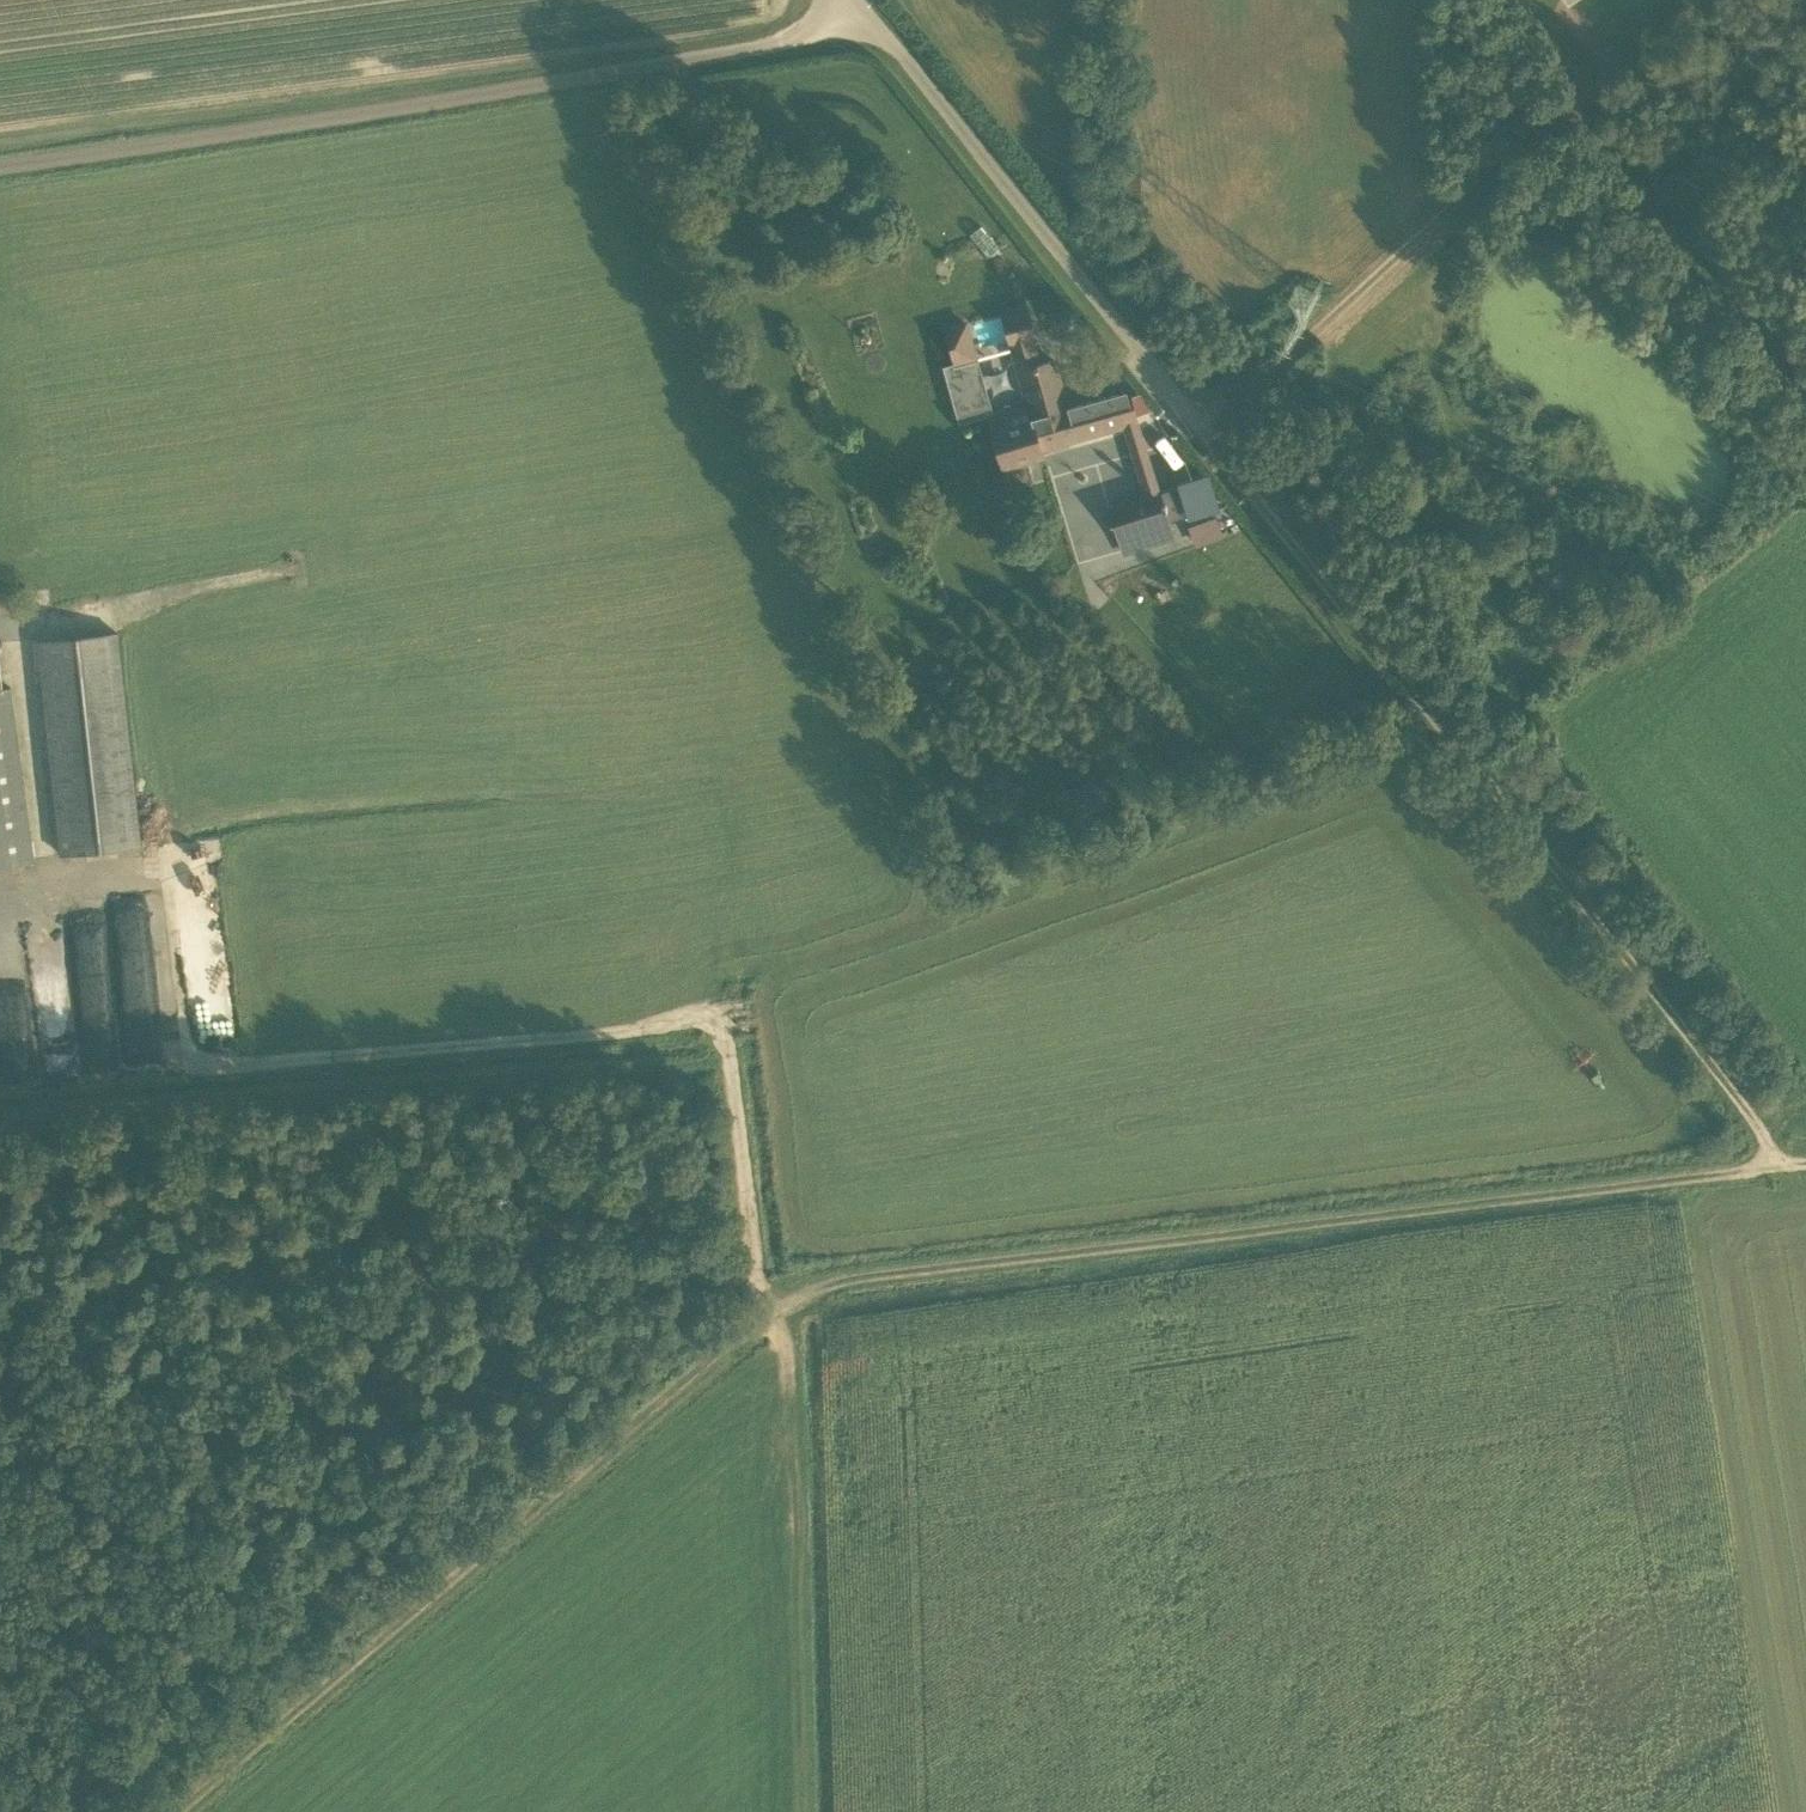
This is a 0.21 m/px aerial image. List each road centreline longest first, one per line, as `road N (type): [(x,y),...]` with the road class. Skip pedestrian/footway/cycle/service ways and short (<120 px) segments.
road 1 (track): [(153,1811),(806,1271),(1779,1168)]
road 2 (track): [(1202,429),(1649,985),(1779,1168)]
road 3 (unclassified): [(0,170),(328,128),(758,54),(814,31),(837,0)]
road 4 (unclassified): [(1202,429),(846,0)]

